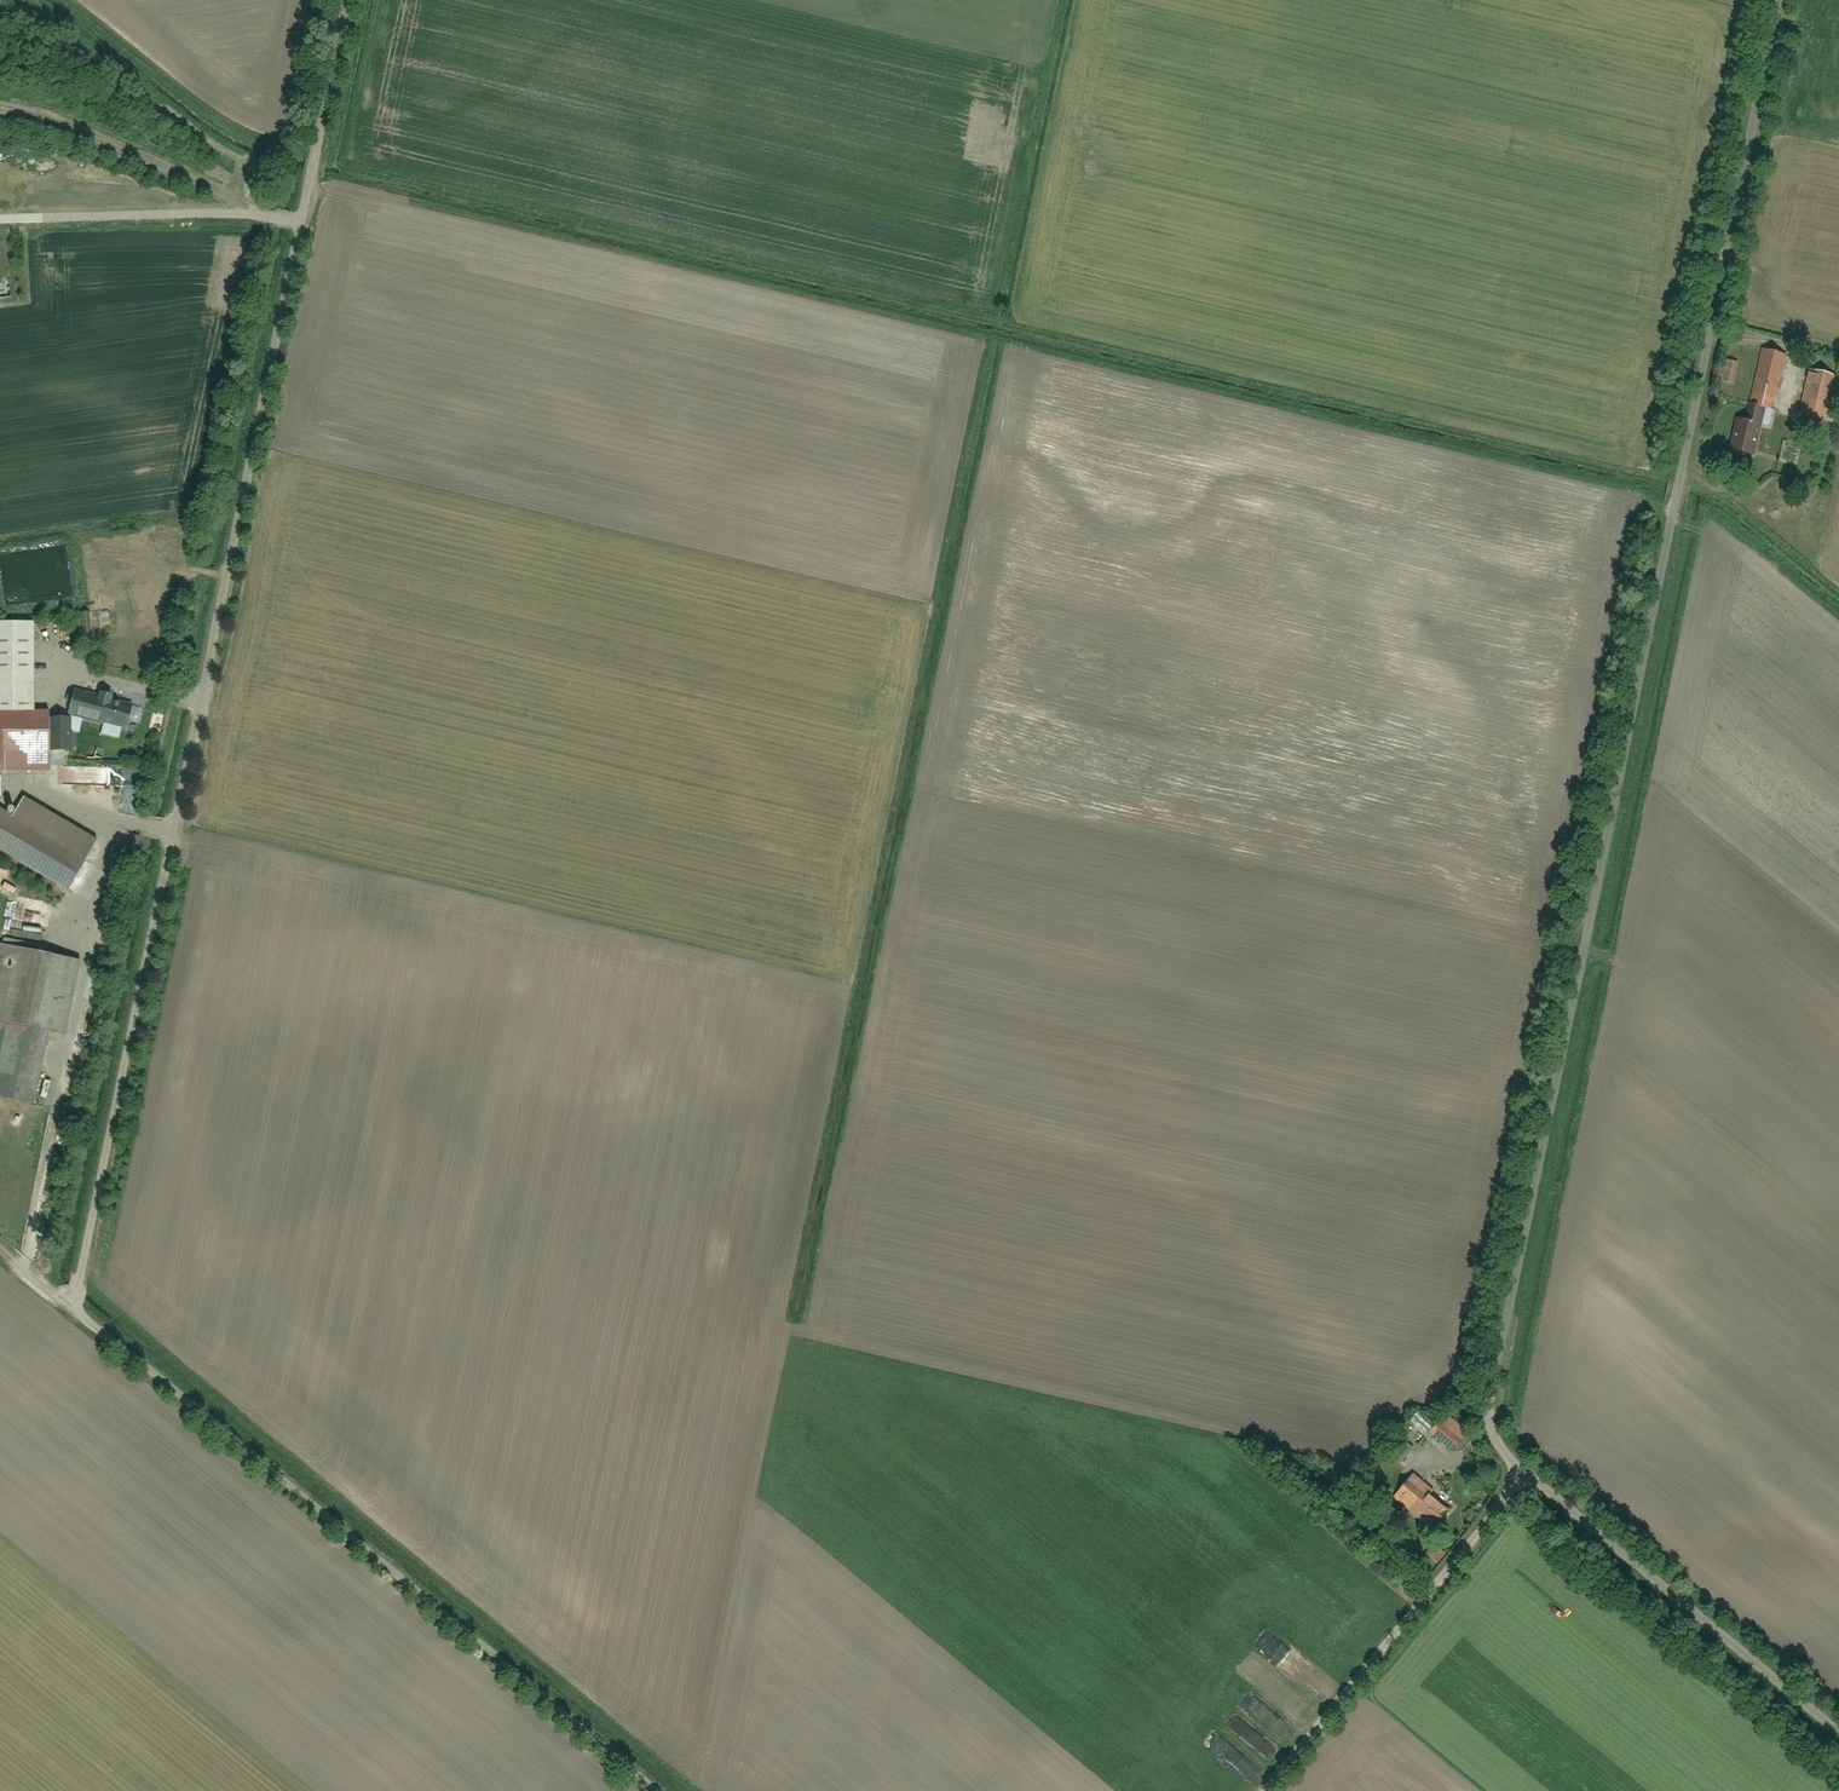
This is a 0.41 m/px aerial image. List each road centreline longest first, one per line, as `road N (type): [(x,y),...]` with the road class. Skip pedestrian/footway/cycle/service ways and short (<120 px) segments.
road 1 (unclassified): [(1779,0),(1490,1405),(1499,1448),(1526,1475)]
road 2 (unclassified): [(352,0),(78,1303)]
road 3 (unclassified): [(701,1790),(78,1303)]
road 4 (unclassified): [(1838,1732),(1526,1475)]
road 5 (unclassified): [(1526,1475),(1276,1790)]

